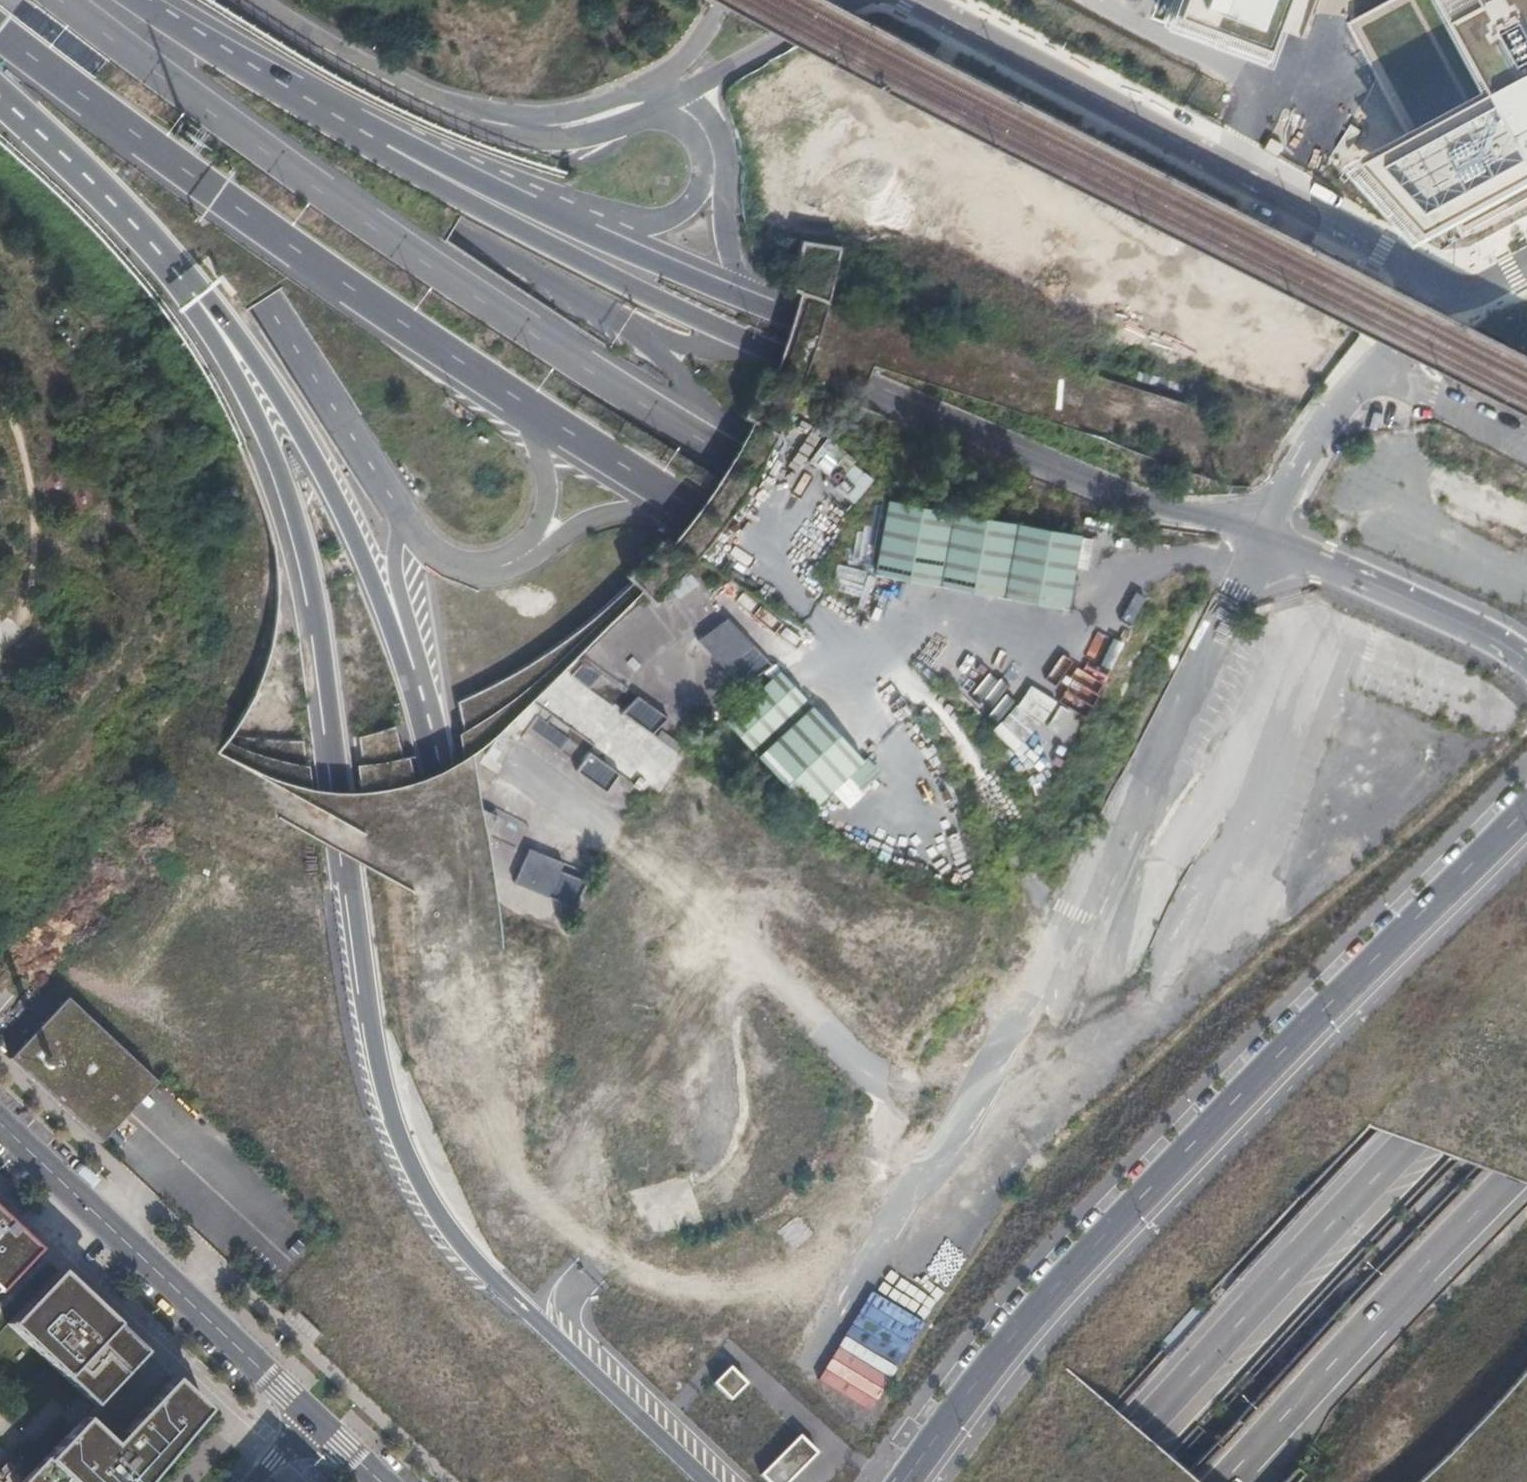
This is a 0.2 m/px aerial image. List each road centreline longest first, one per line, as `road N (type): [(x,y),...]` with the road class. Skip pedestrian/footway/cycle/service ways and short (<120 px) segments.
road 1 (motorway): [(1526,638),(1284,528),(1113,492),(989,501),(794,546),(708,585),(658,624),(565,722),(492,864),(446,1007),(433,1083),(439,1202),(480,1339),(535,1434),(576,1481)]
road 2 (motorway): [(0,33),(459,363),(1526,1031)]
road 3 (motorway): [(1526,717),(1263,579),(1092,544),(945,555),(779,613),(720,650),(657,704),(612,760),(511,973),(498,1052),(499,1221),(534,1481)]
road 4 (motorway): [(1526,881),(1109,675),(851,528),(433,275),(52,0)]
road 5 (motorway): [(1526,579),(1186,434),(767,311),(515,197),(148,2)]
road 6 (motorway): [(107,196),(258,408),(292,503),(366,1067),(400,1176),(437,1232),(523,1302),(710,1481)]
road 7 (motorway): [(107,196),(223,304),(379,544),(461,818),(496,1098),(522,1205),(602,1437),(639,1481)]
road 8 (motorway): [(1258,532),(1126,503),(537,246),(383,161),(148,2)]
road 9 (secondary): [(1526,806),(1042,1298),(903,1481)]
road 10 (motorway): [(1526,1021),(1090,1481)]
road 11 (motorway): [(1221,1481),(1526,1163)]
road 12 (tertiary): [(314,1416),(0,1122)]
road 13 (secondary): [(1526,666),(1258,532)]
road 14 (unclassified): [(1443,309),(1398,337),(1345,389),(1258,532)]
road 15 (motorway): [(0,104),(107,196)]

